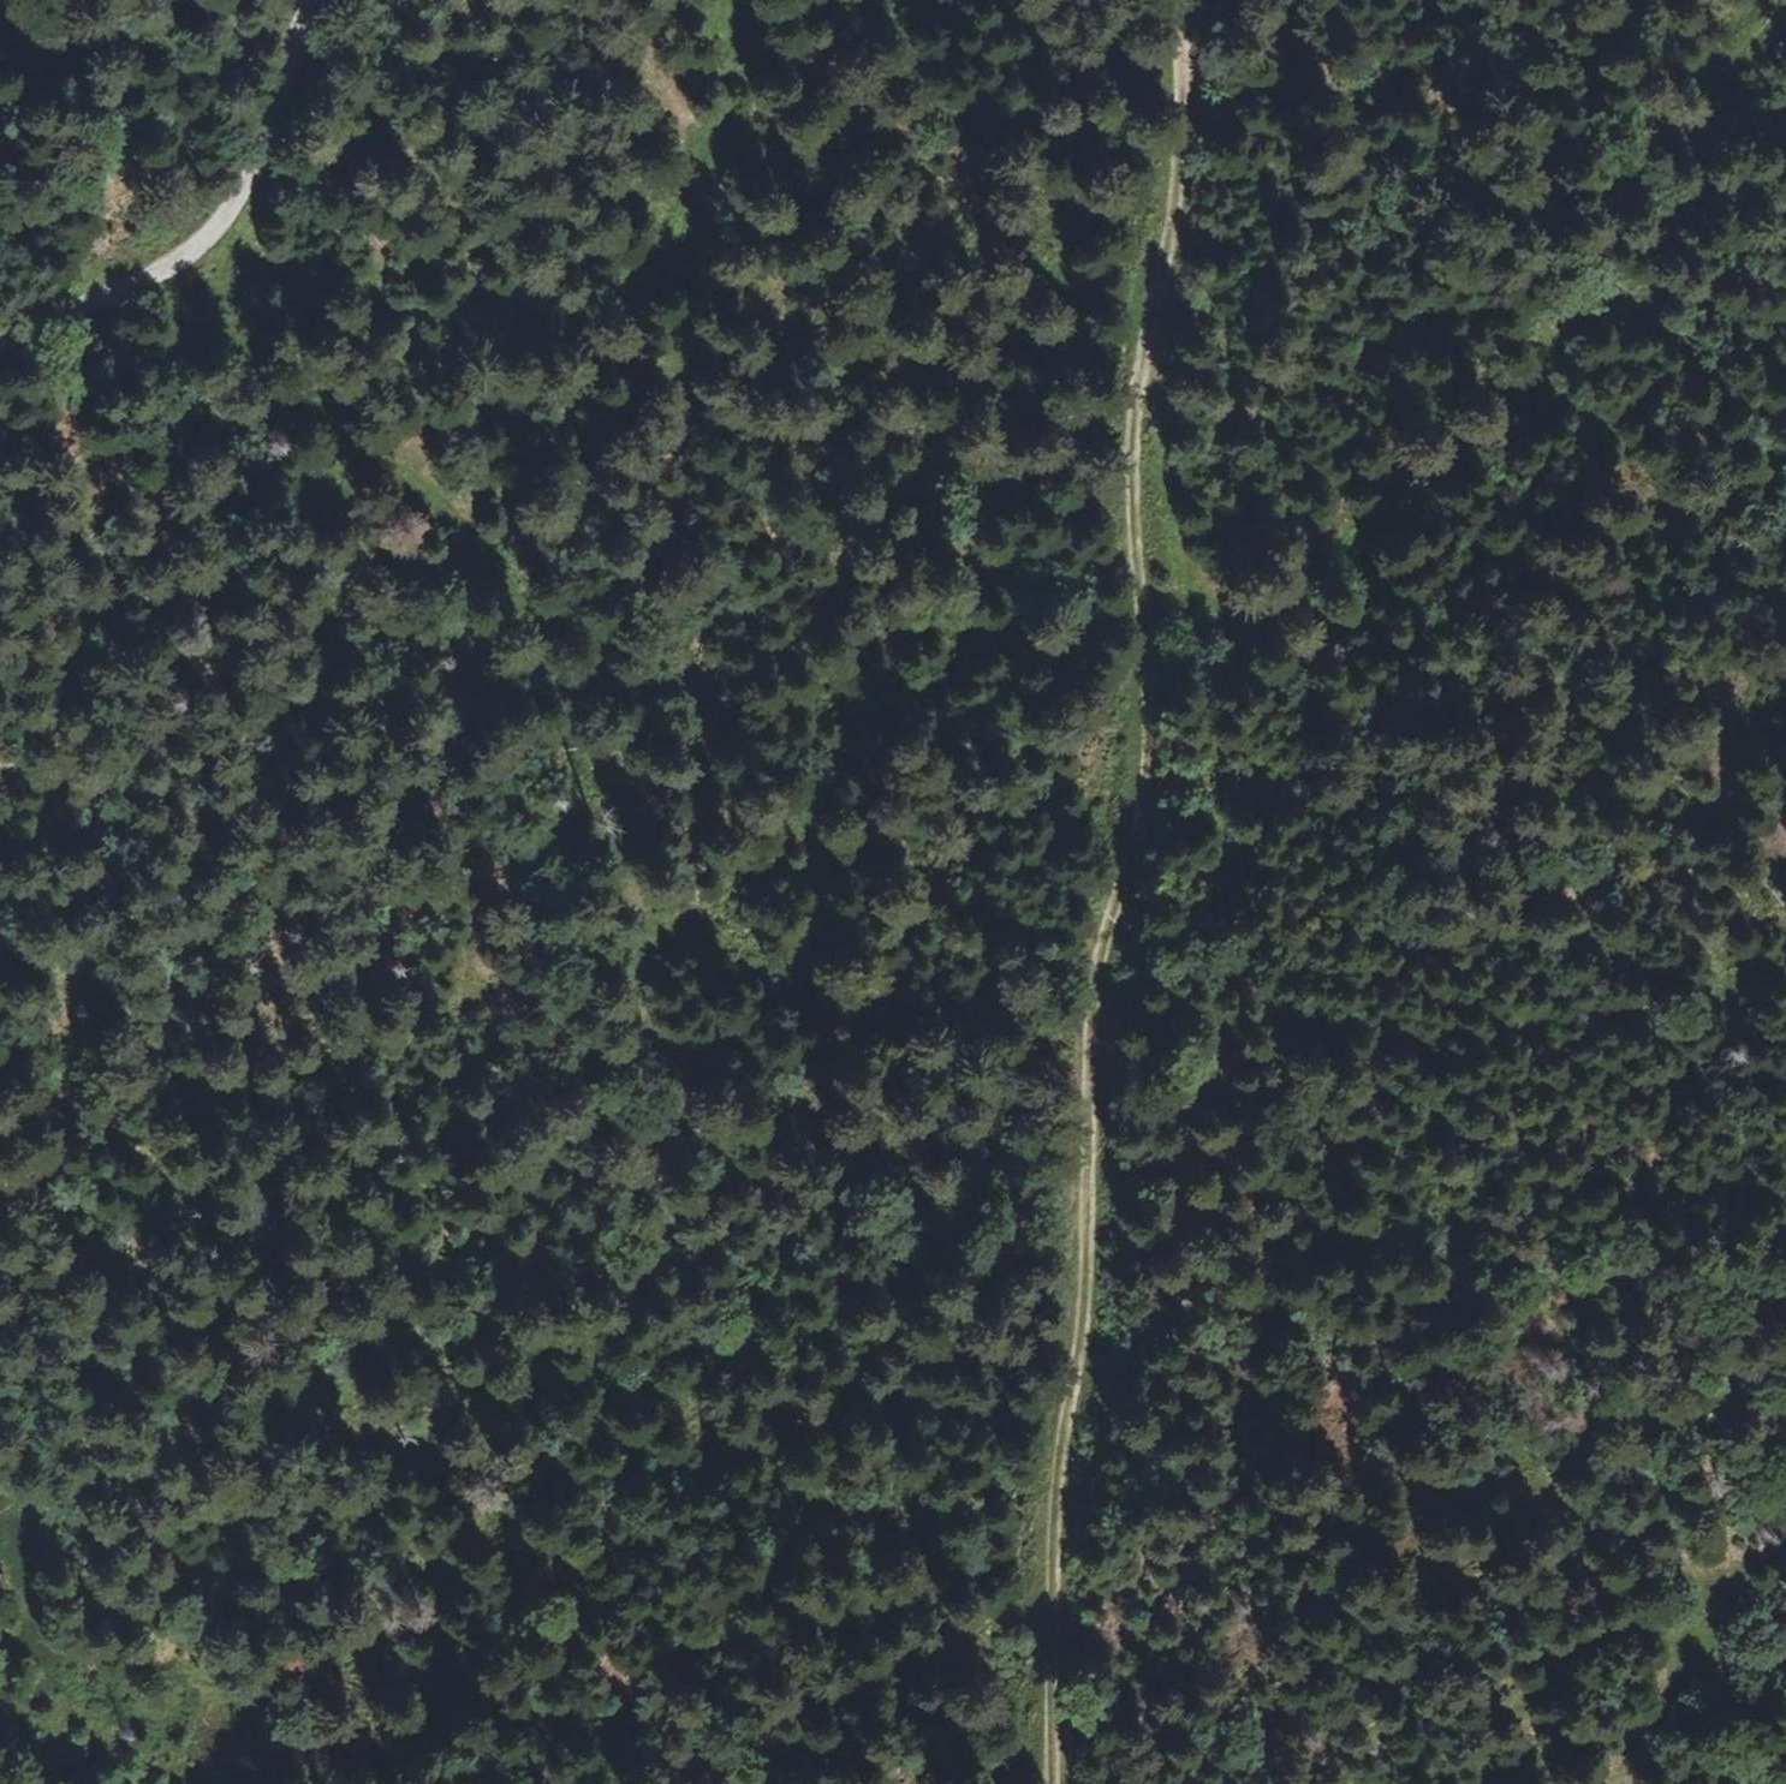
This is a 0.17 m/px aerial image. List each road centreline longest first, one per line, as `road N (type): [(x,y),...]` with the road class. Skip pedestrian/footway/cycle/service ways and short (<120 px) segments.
road 1 (track): [(1180,0),(1183,84),(1166,244),(1132,431),(1130,522),(1143,596),(1138,660),(1161,725),(1134,824),(1080,950),(1077,1069),(1097,1212),(1099,1329),(1062,1507),(1051,1621),(1056,1783)]
road 2 (track): [(0,348),(123,289),(207,236),(244,176),(315,0)]

